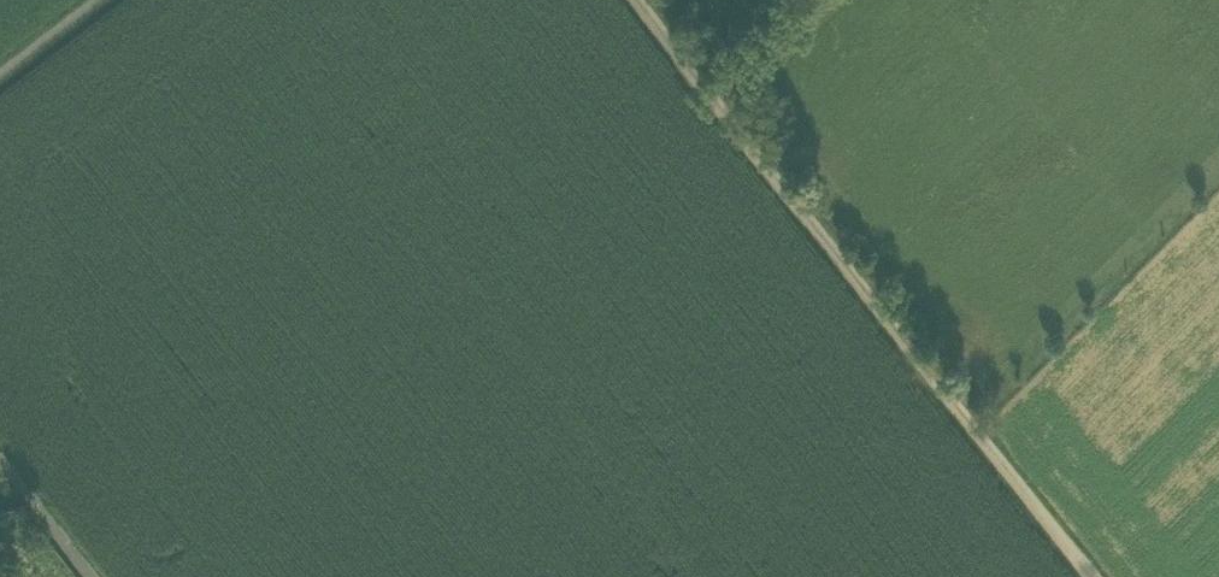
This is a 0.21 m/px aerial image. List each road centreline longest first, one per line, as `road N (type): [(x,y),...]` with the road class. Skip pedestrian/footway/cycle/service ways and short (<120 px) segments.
road 1 (track): [(640,0),(1095,576)]
road 2 (residential): [(99,0),(0,76)]

